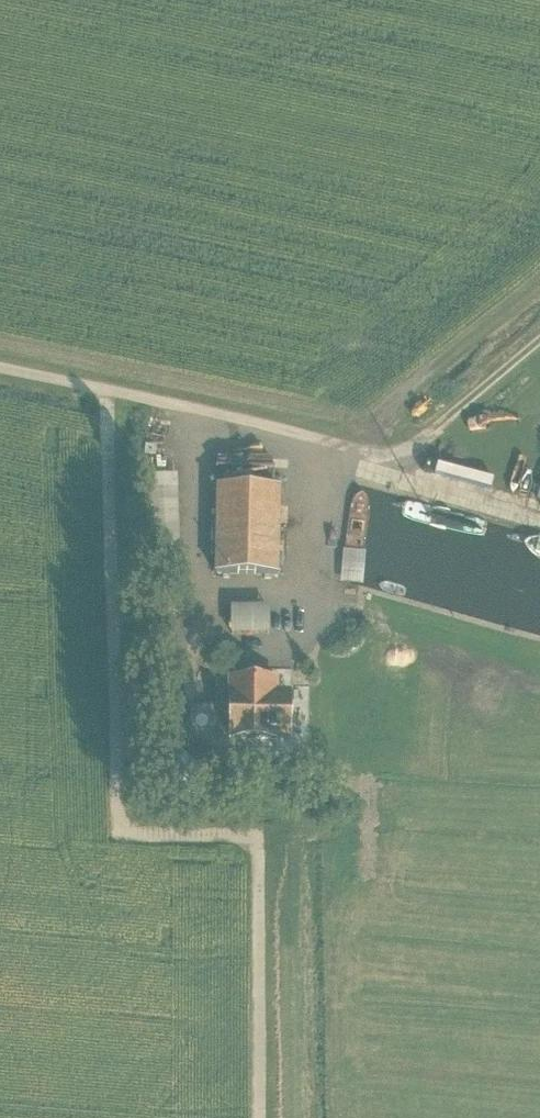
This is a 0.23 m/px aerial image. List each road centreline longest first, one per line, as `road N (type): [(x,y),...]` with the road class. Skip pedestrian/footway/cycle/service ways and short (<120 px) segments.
road 1 (track): [(106,388),(117,830),(127,837),(250,836),(258,843),(260,1117)]
road 2 (track): [(539,340),(431,434)]

